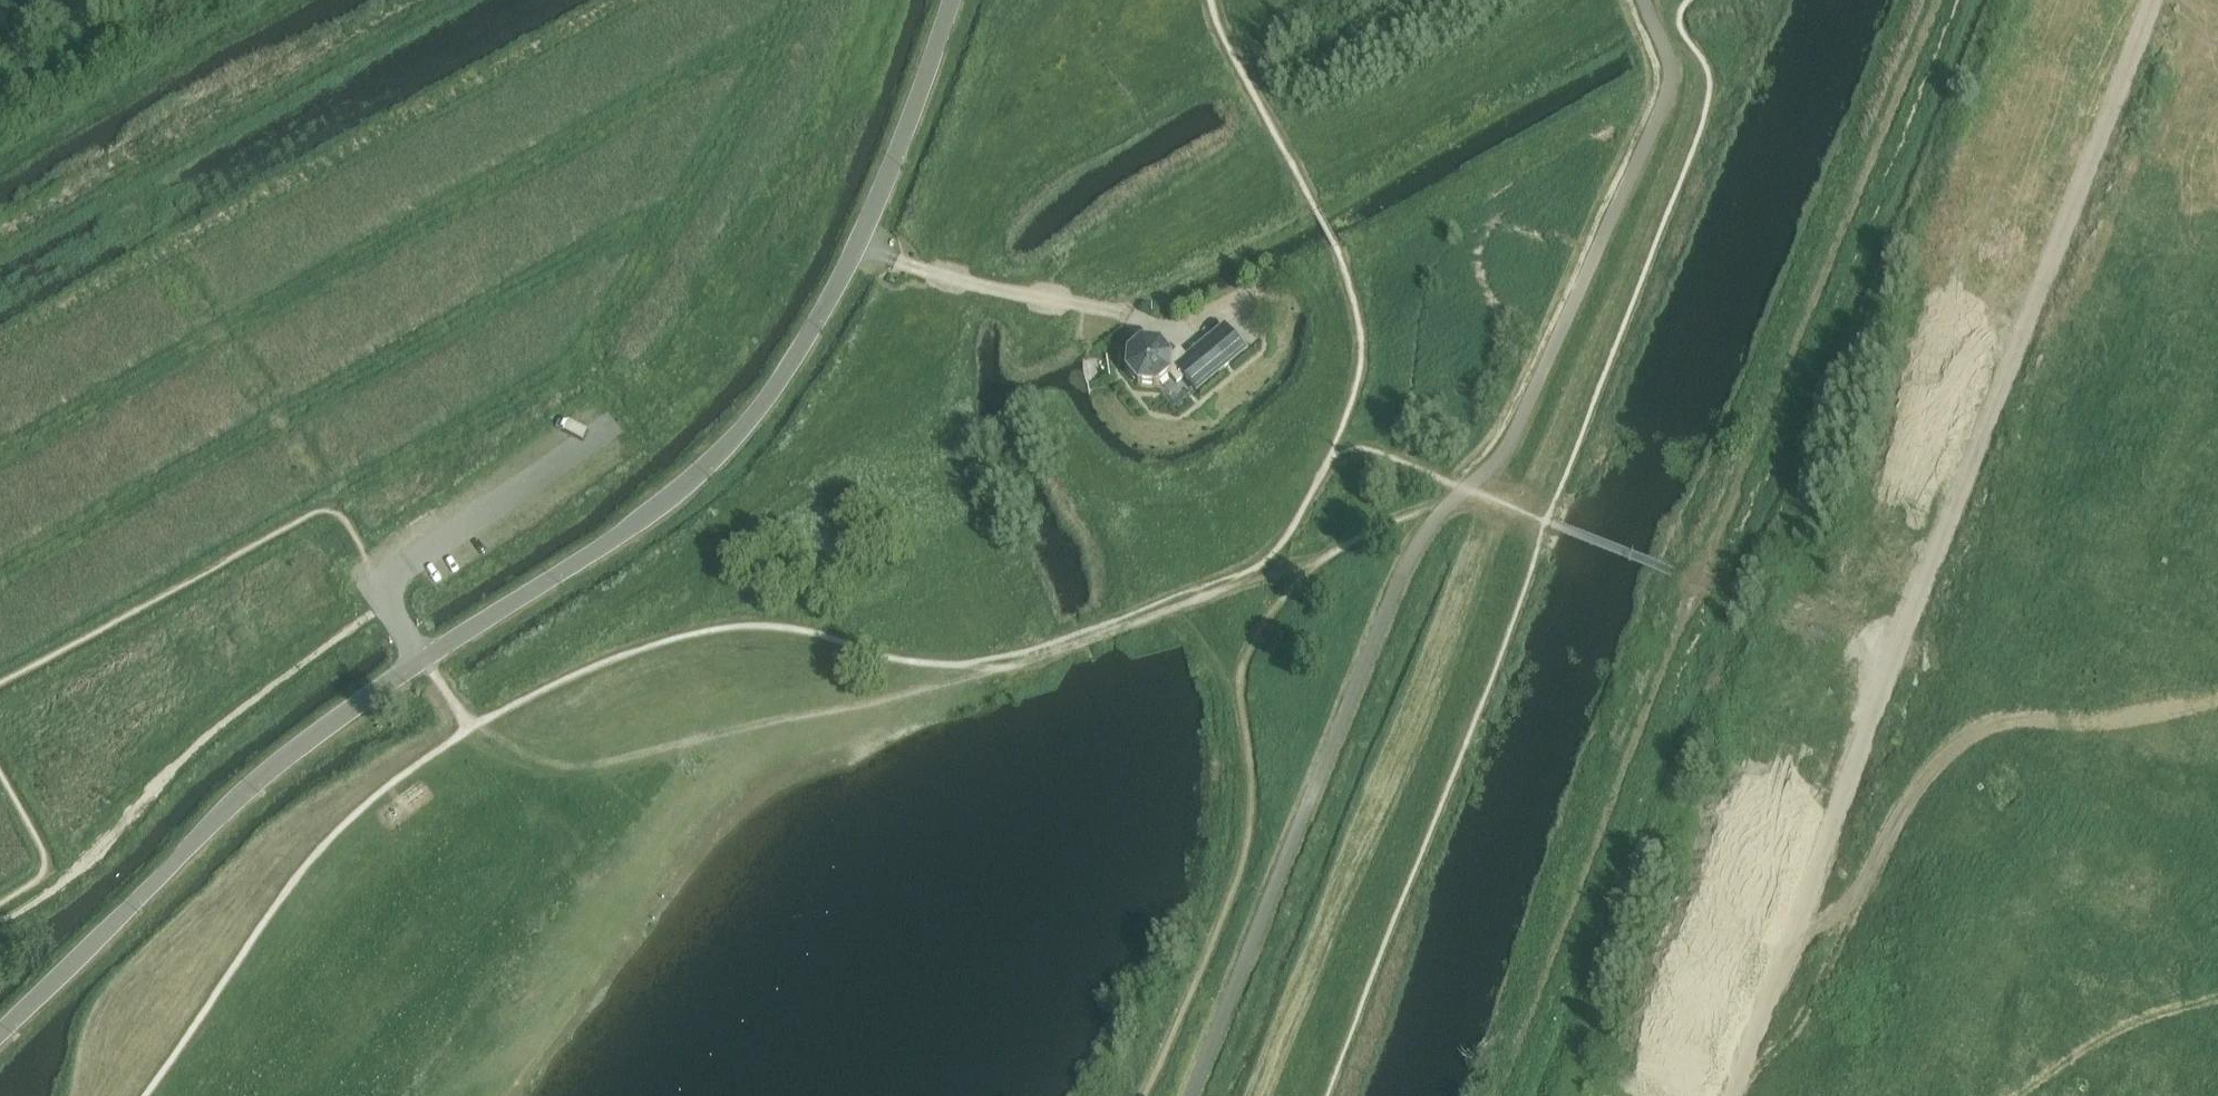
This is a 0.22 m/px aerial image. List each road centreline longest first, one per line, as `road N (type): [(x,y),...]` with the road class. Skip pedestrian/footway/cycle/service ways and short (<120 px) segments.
road 1 (unclassified): [(0,1036),(304,745),(617,540),(745,430),(792,368),(859,245),(953,0)]
road 2 (track): [(1510,1095),(1947,0)]

